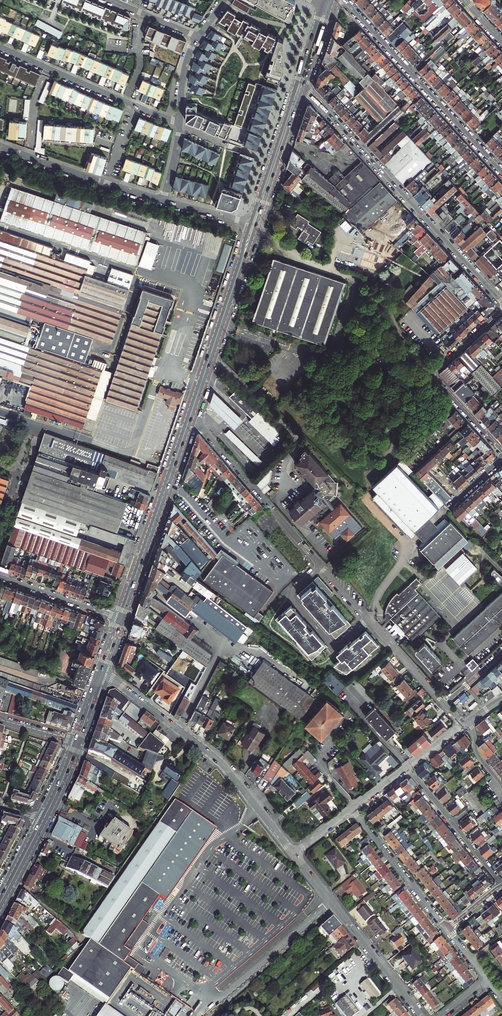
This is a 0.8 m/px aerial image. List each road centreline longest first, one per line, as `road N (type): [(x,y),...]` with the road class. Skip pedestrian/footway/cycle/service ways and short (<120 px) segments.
road 1 (residential): [(294,854),(221,762),(102,672)]
road 2 (residential): [(343,0),(501,173)]
road 3 (primary): [(190,416),(121,619)]
road 4 (residential): [(422,1015),(294,854)]
road 5 (primary): [(234,284),(303,93)]
road 6 (residential): [(501,309),(431,374),(501,451)]
road 7 (residential): [(0,47),(180,125)]
road 8 (residential): [(0,146),(163,201)]
road 9 (residential): [(354,809),(447,930)]
road 10 (residential): [(321,566),(291,599),(334,645),(368,619)]
road 11 (residential): [(408,767),(501,885)]
road 12 (primary): [(295,91),(250,224)]
road 13 (primary): [(234,284),(190,416)]
road 14 (residential): [(121,619),(0,576)]
road 15 (residential): [(190,416),(271,506)]

